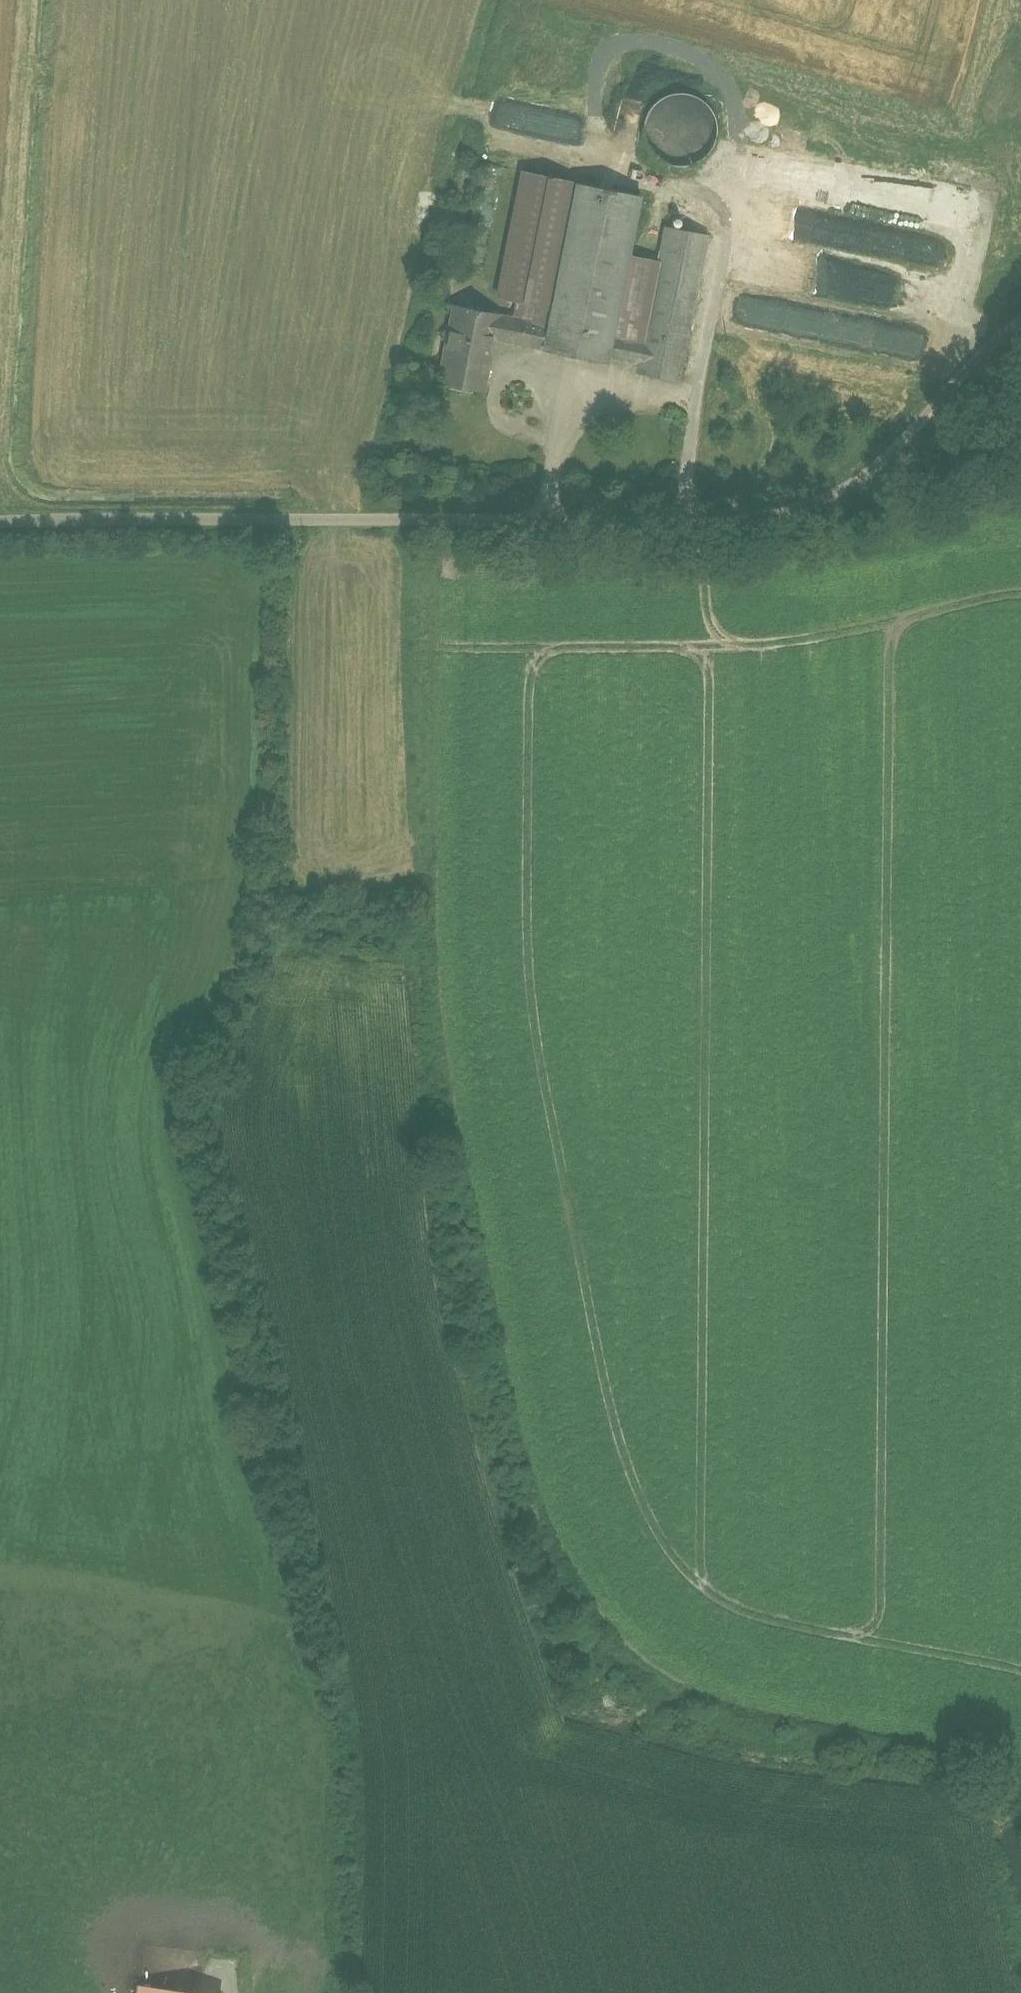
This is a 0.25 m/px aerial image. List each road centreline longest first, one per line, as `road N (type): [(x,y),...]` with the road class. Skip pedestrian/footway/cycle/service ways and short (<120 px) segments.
road 1 (track): [(537,518),(722,525),(822,508),(1020,327)]
road 2 (unclassified): [(0,525),(537,518)]

